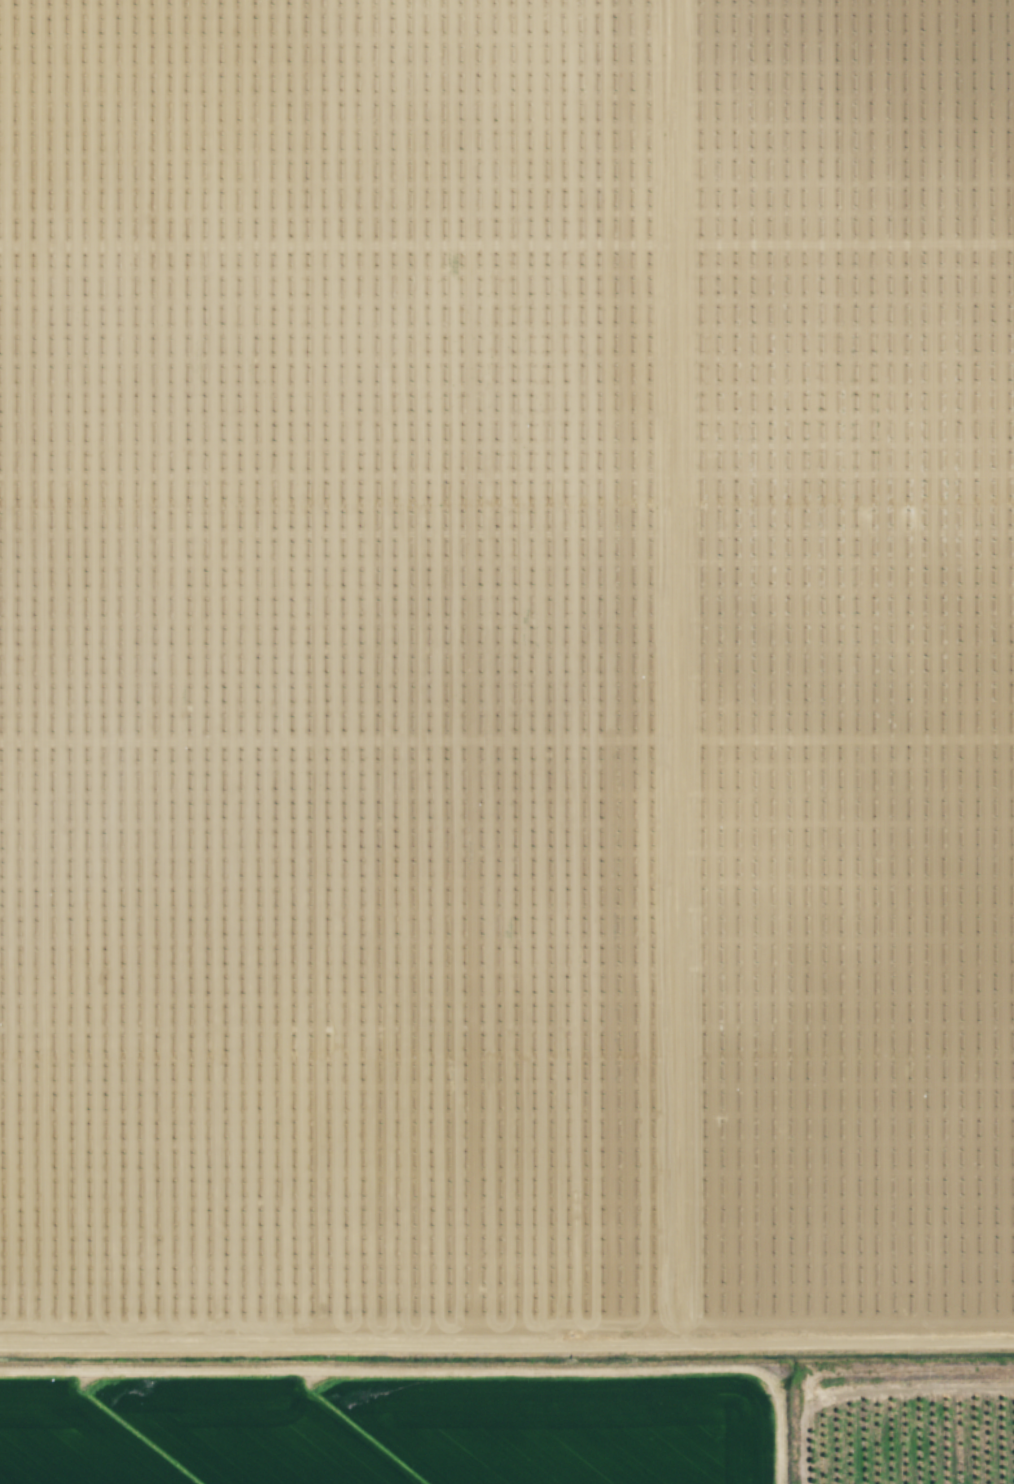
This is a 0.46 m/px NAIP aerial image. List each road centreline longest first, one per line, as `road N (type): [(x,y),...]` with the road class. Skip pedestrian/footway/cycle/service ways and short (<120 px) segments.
road 1 (track): [(0,1371),(750,1369),(775,1396),(777,1483)]

